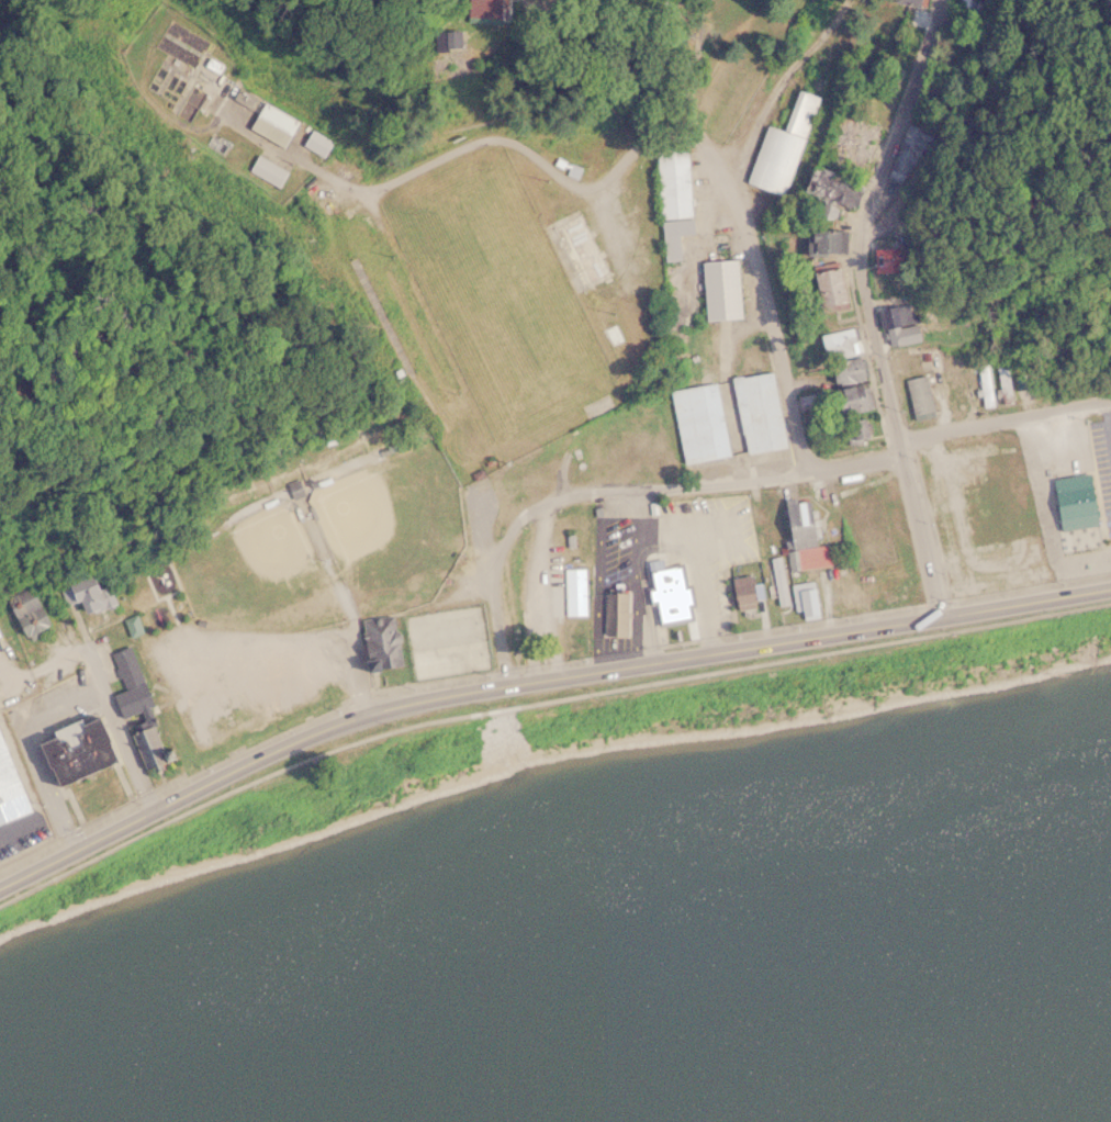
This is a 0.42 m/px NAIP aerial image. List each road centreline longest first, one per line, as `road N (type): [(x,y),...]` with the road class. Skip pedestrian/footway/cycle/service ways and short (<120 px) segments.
road 1 (secondary): [(1110,585),(385,704),(0,889)]
road 2 (residential): [(938,609),(854,258),(858,214),(932,40),(940,0)]
road 3 (residential): [(803,470),(729,161),(689,128),(685,93),(702,0)]
road 4 (residential): [(899,444),(1110,403)]
road 5 (residential): [(150,814),(87,649)]

